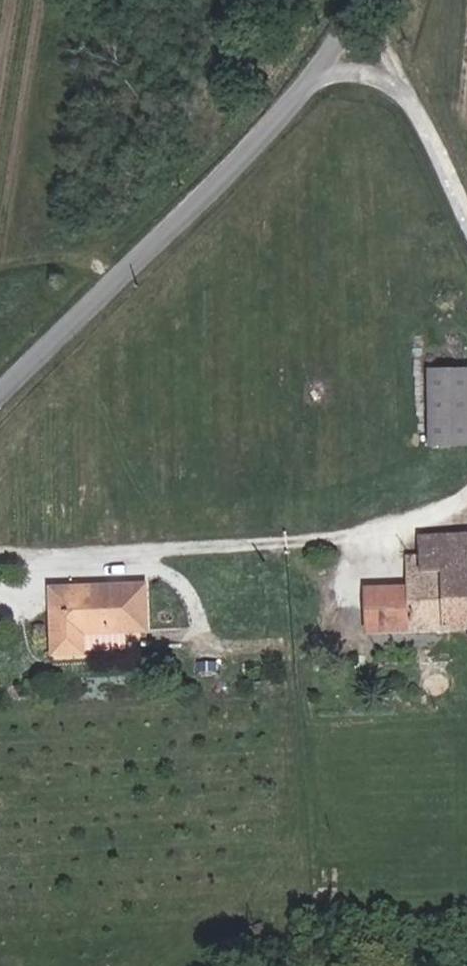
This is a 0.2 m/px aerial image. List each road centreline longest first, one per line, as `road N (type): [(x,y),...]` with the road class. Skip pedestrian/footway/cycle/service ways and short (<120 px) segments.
road 1 (unclassified): [(366,0),(280,122),(0,400)]

